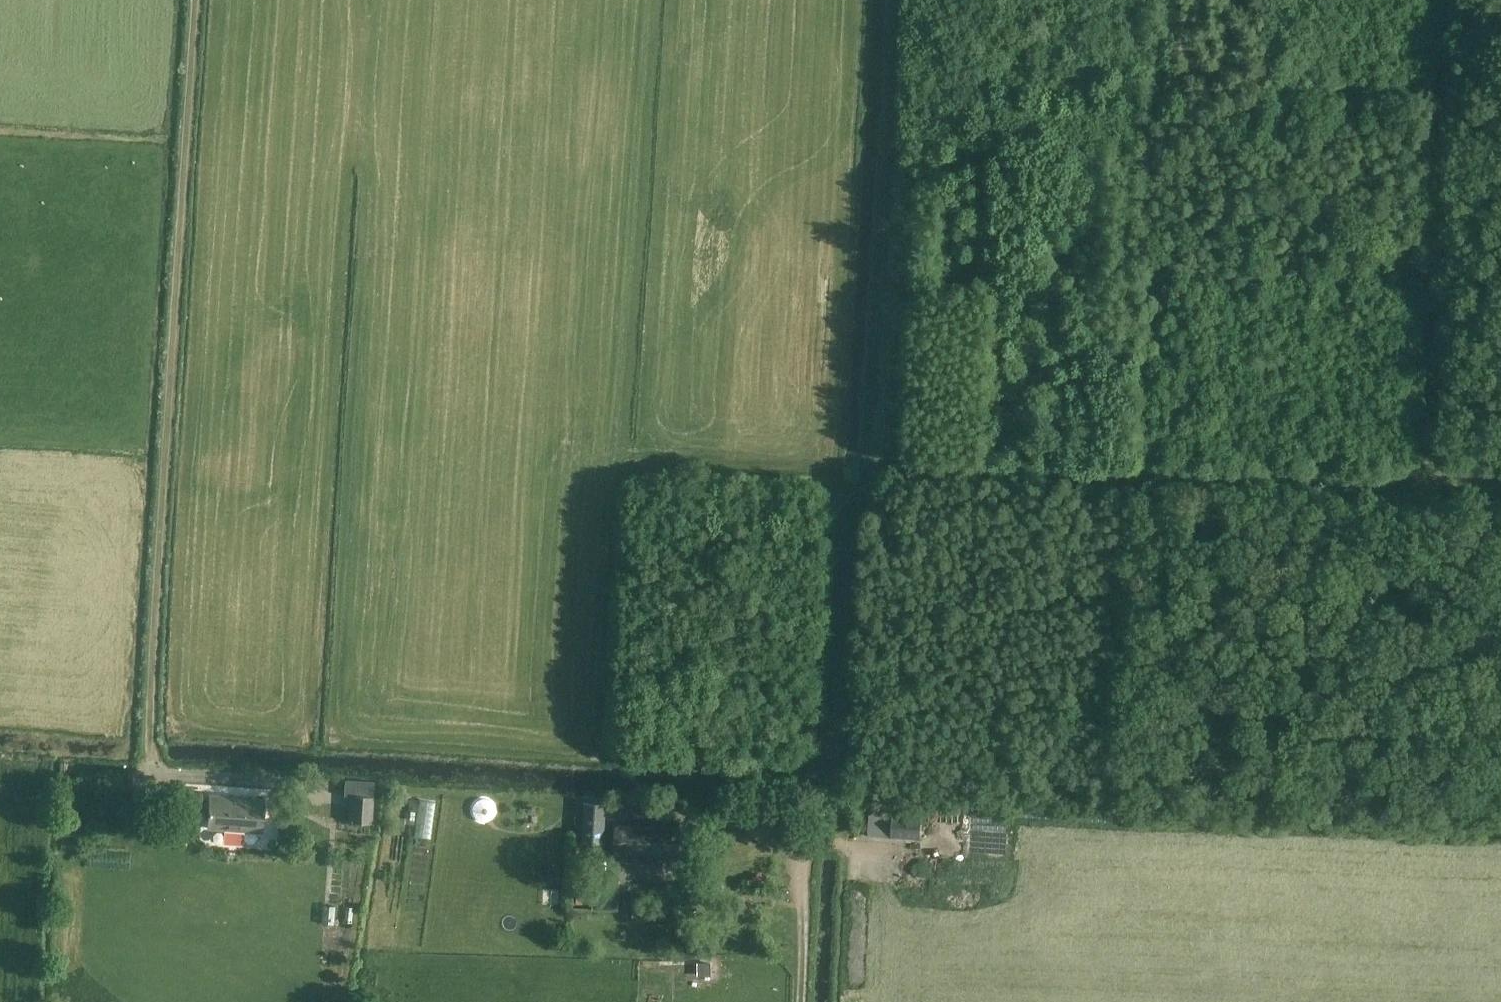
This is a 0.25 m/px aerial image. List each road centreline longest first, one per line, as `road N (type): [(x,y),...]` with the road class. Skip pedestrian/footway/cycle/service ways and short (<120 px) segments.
road 1 (track): [(196,0),(150,742),(159,773)]
road 2 (track): [(804,1001),(807,841)]

